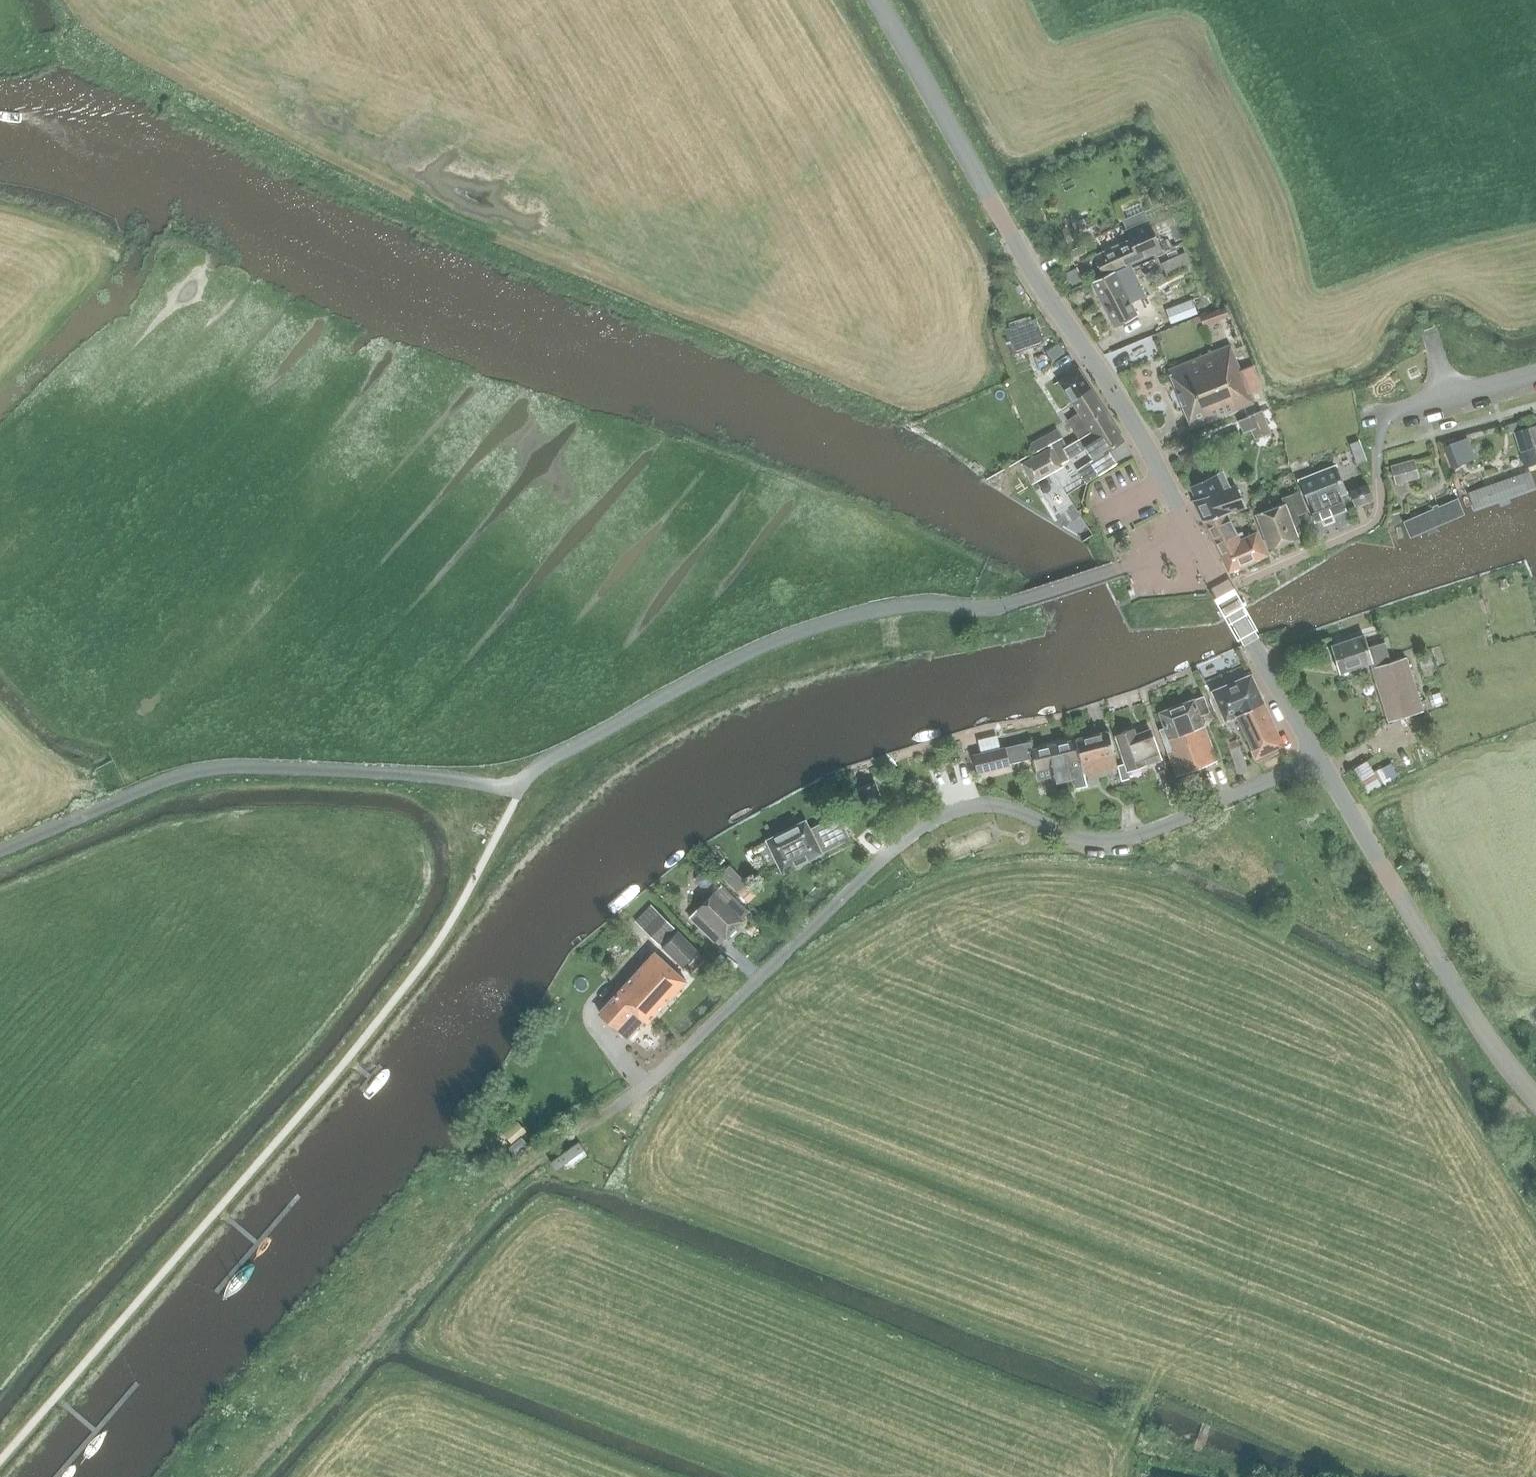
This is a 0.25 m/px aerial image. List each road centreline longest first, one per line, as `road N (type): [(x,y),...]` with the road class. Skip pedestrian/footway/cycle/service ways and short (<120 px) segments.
road 1 (unclassified): [(1318,758),(1131,837),(1081,837),(1001,807),(934,821),(883,859),(660,1073),(608,1112)]
road 2 (unclassified): [(518,791),(548,758),(819,626),(924,602),(1000,607),(1197,544)]
road 3 (unclassified): [(1197,544),(1138,431),(1040,285),(877,0)]
road 4 (unclassified): [(1535,1099),(1472,1013),(1318,758)]
road 5 (unclassified): [(1318,758),(1197,544)]
road 6 (track): [(1535,760),(1414,793),(1356,820)]
road 7 (unclassified): [(1535,372),(1386,414)]
road 8 (track): [(608,1112),(503,1187)]

